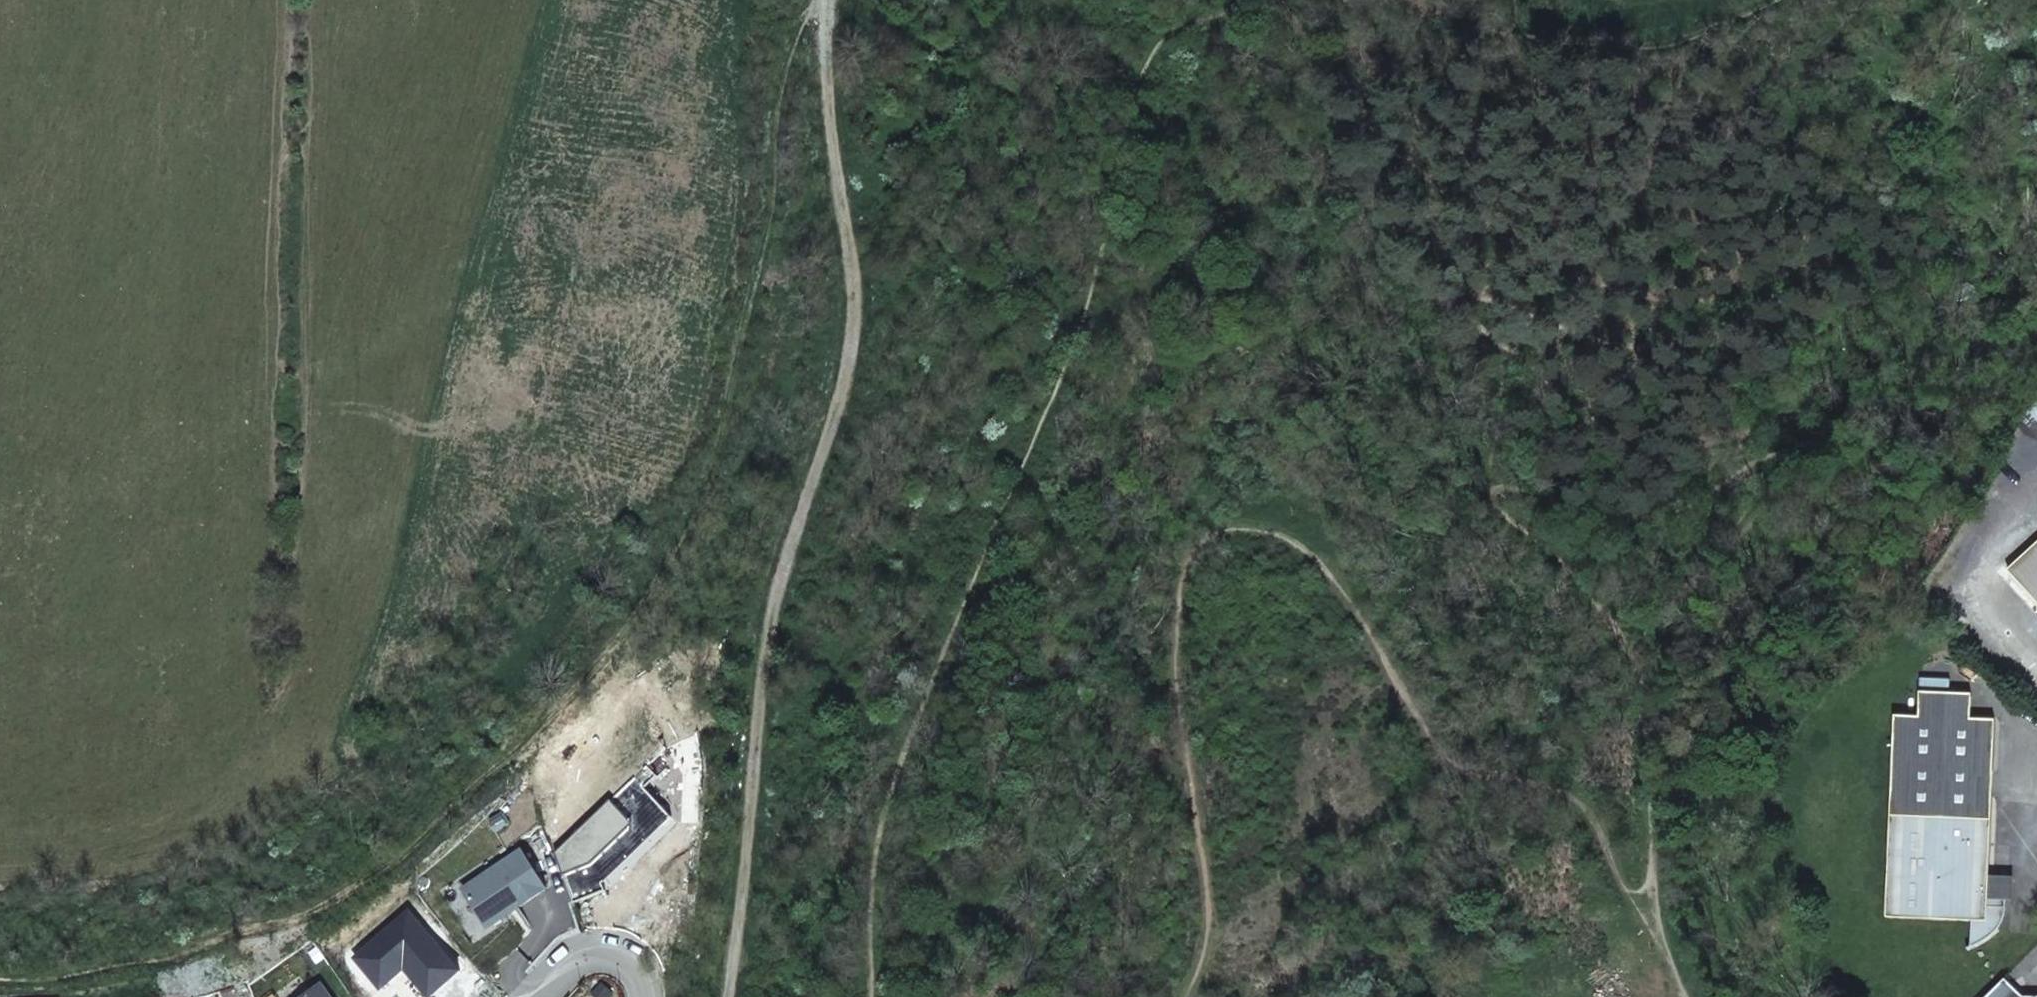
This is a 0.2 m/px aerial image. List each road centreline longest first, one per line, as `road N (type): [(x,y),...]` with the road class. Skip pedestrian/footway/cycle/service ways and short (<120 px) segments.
road 1 (track): [(1190,996),(1213,941),(1176,595),(1187,548),(1204,525),(1240,513),(1286,523),(1322,547),(1416,700),(1457,736),(1553,759),(1583,795),(1687,996)]
road 2 (track): [(814,0),(847,289),(715,823),(712,996)]
road 3 (residential): [(547,996),(568,971),(615,958),(633,969),(645,996)]

